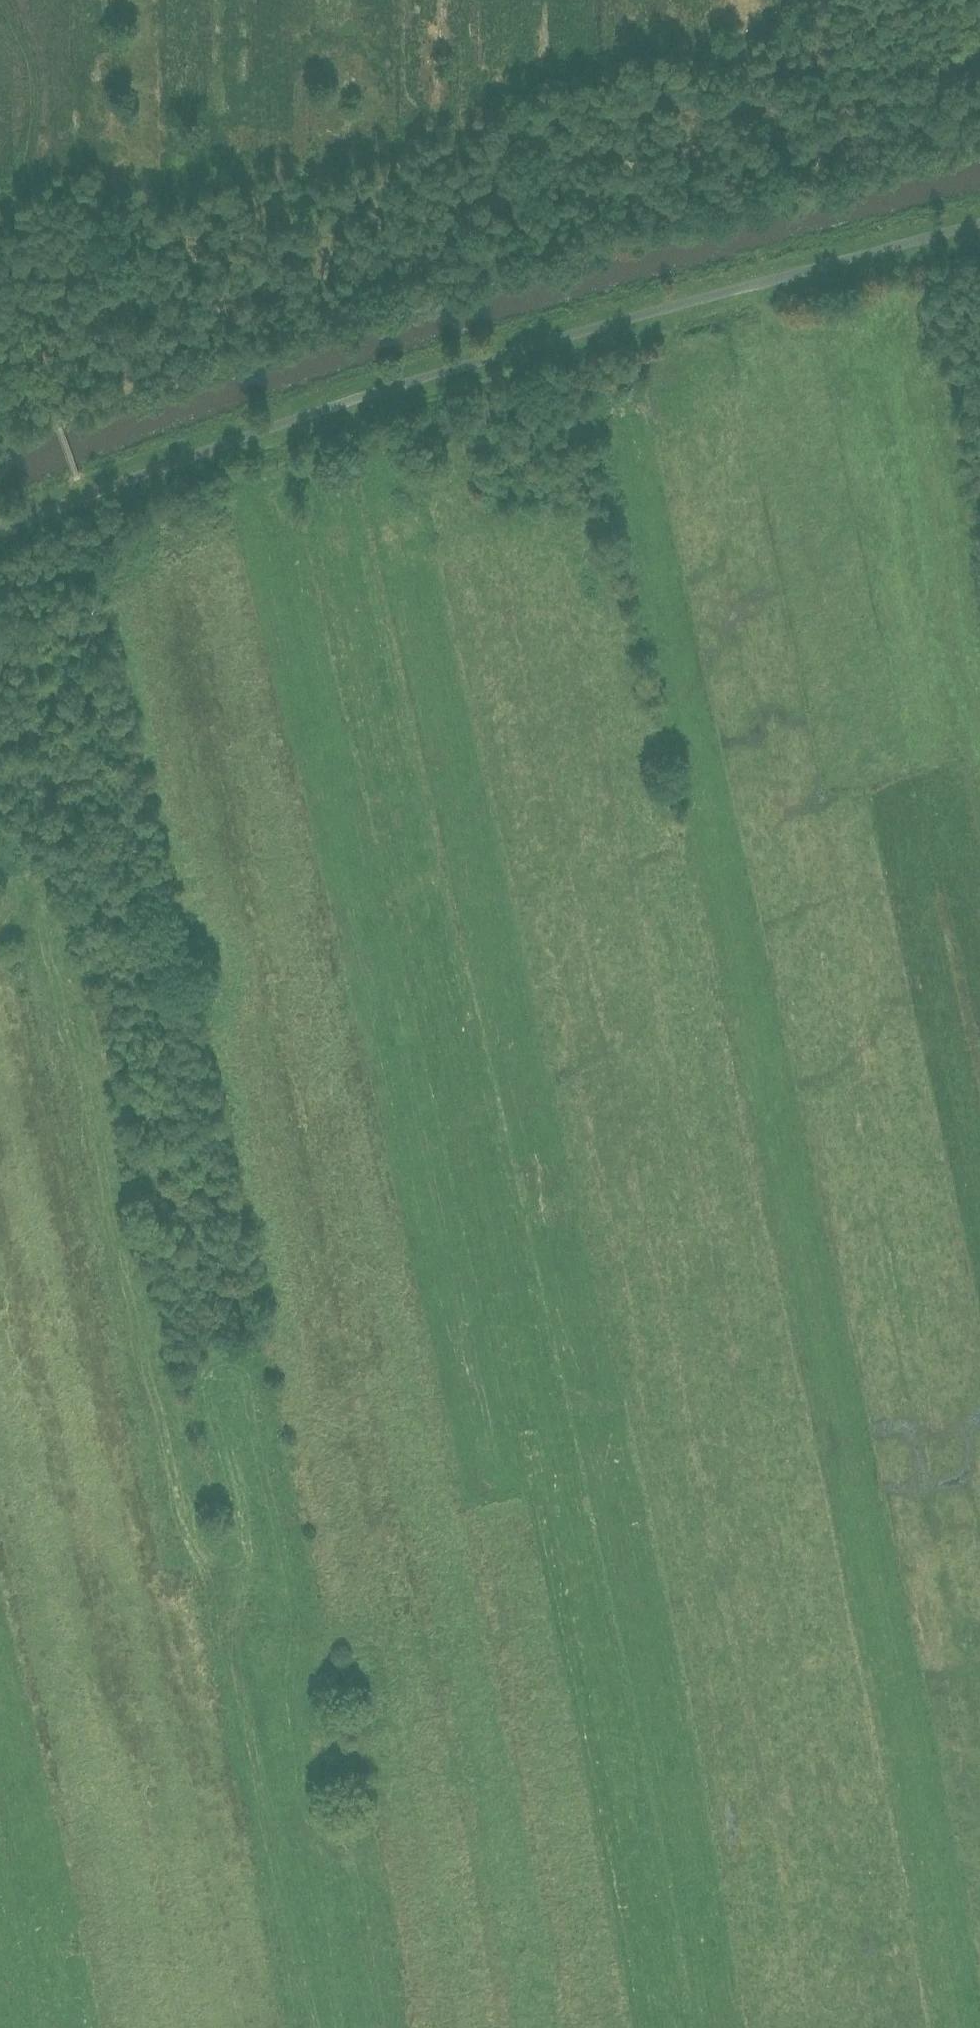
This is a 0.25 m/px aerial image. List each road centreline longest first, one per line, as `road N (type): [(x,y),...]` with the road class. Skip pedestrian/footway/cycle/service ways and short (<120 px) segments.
road 1 (track): [(84,496),(375,391),(979,226)]

